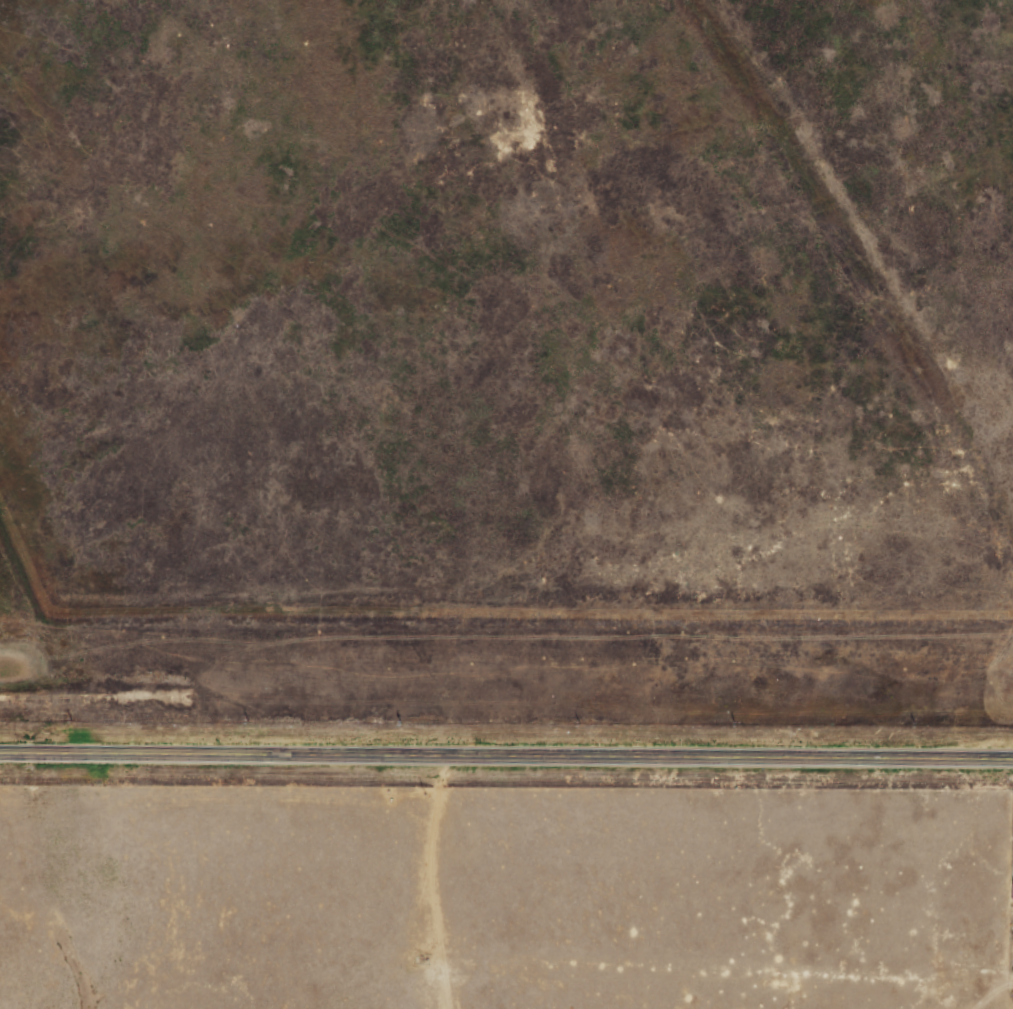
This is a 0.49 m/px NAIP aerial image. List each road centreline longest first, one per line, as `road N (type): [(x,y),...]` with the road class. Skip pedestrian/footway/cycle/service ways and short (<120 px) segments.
road 1 (secondary): [(0,752),(1012,754)]

